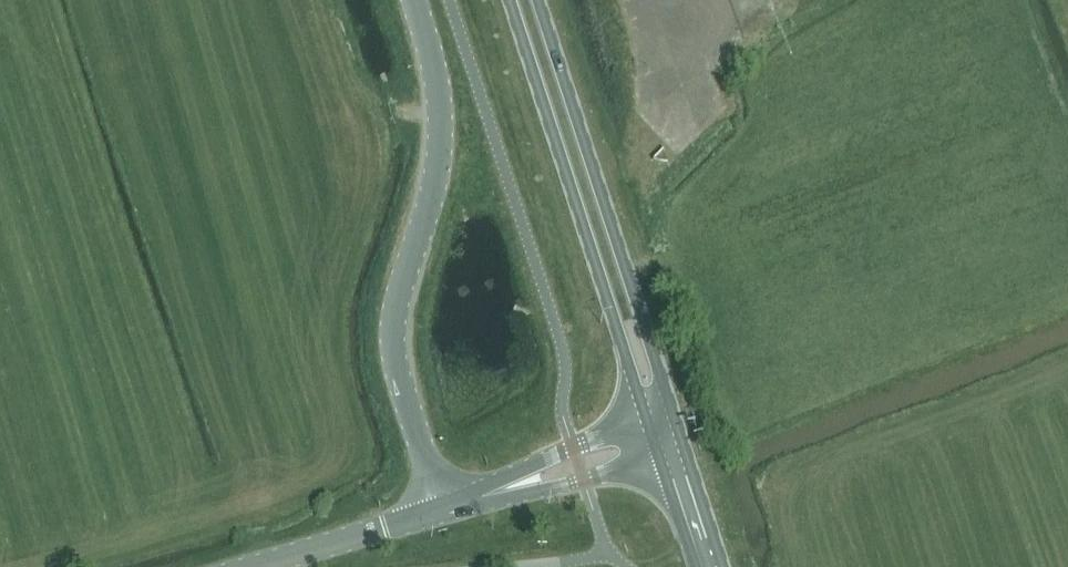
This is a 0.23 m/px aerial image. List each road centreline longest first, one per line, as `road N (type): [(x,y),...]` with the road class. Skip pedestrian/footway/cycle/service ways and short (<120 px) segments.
road 1 (unclassified): [(415,0),(440,100),(438,141),(395,311),(394,347),(443,510)]
road 2 (primary): [(510,0),(646,418)]
road 3 (primary): [(672,410),(539,0)]
road 4 (tertiary): [(250,566),(443,510)]
road 5 (tertiary): [(646,418),(516,473),(491,494)]
road 6 (tertiary): [(491,494),(523,494),(660,462)]
road 7 (primary): [(723,566),(686,453)]

